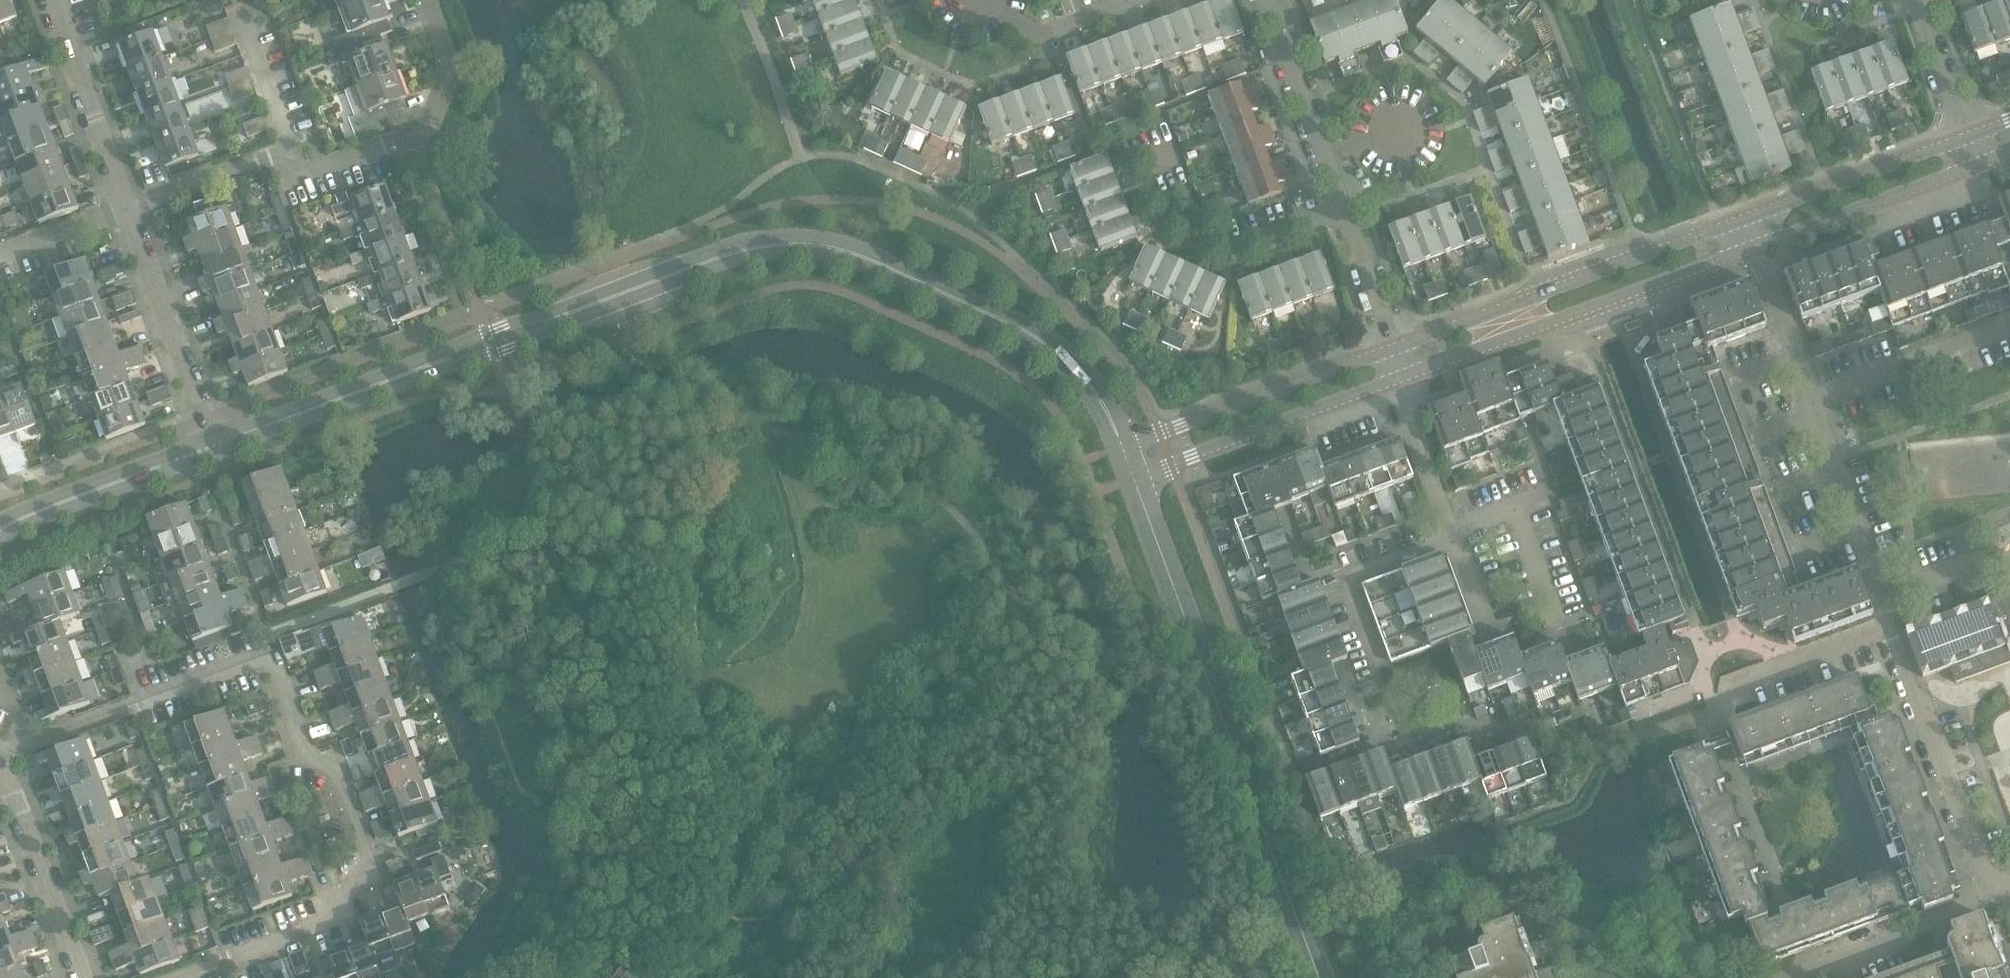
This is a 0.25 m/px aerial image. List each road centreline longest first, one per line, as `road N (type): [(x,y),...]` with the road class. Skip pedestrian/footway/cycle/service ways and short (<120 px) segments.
road 1 (residential): [(25,737),(273,654),(308,755),(336,771),(375,877),(352,885),(314,931),(189,977)]
road 2 (tertiary): [(543,325),(743,251),(828,248),(894,269),(1041,339),(1081,372),(1122,445)]
road 3 (tertiary): [(1318,977),(1134,479)]
road 4 (residential): [(1991,891),(1889,627),(1813,401)]
road 5 (unclassified): [(1395,380),(1758,246)]
road 6 (unclassified): [(1748,219),(1397,348)]
road 7 (residential): [(429,0),(456,70),(429,136),(327,170),(291,148)]
road 8 (unclassified): [(1397,348),(1122,445)]
road 9 (unclassified): [(1134,479),(1395,380)]
road 10 (tertiary): [(213,447),(452,358)]
road 11 (residential): [(213,447),(127,209)]
road 12 (residential): [(1344,207),(1222,249),(1169,224),(1144,166)]
road 13 (unclassified): [(1758,246),(1975,167)]
road 14 (unclassified): [(1964,138),(1748,219)]
road 15 (tertiary): [(0,532),(213,447)]
road 16 (residential): [(1782,977),(1991,891)]
road 17 (residential): [(127,209),(51,0)]
road 18 (residential): [(1344,207),(1267,0)]
road 19 (residential): [(82,977),(0,774)]
road 20 (residential): [(1813,401),(2009,326)]
road 21 (residential): [(1384,672),(1351,581),(1456,544)]
road 22 (residential): [(127,209),(291,148)]
road 23 (residential): [(1456,544),(1395,380)]
road 24 (residential): [(1813,401),(1758,246)]
road 25 (residential): [(1397,348),(1344,207)]
road 26 (residential): [(1916,7),(1964,138)]
road 27 (residential): [(127,209),(0,257)]

